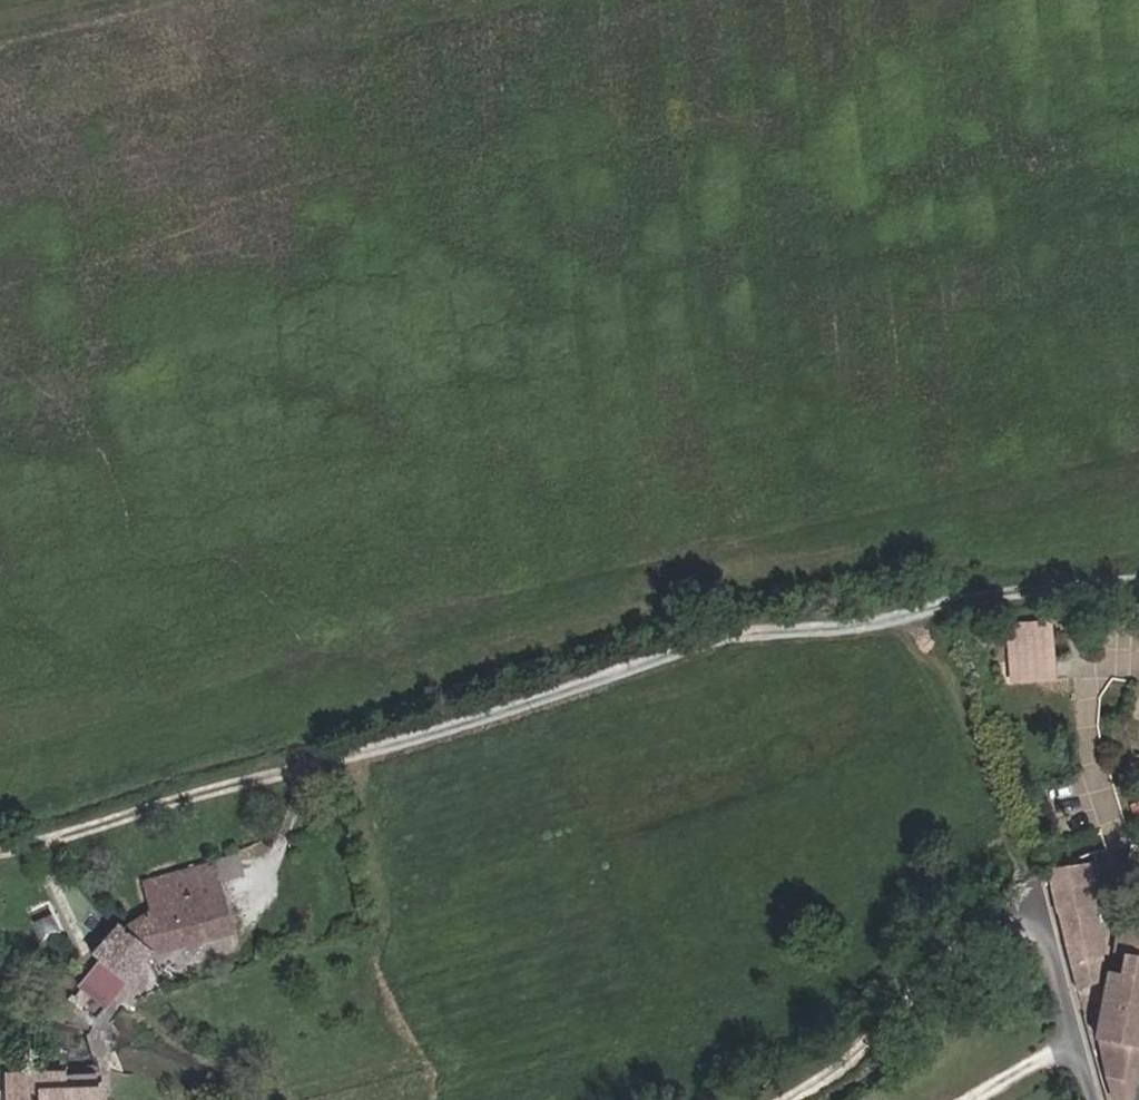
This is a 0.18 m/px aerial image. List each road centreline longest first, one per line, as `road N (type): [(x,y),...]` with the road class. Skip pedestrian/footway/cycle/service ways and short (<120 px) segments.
road 1 (track): [(1025,861),(995,752),(953,665),(913,608)]
road 2 (unclassified): [(1090,1099),(1025,861)]

